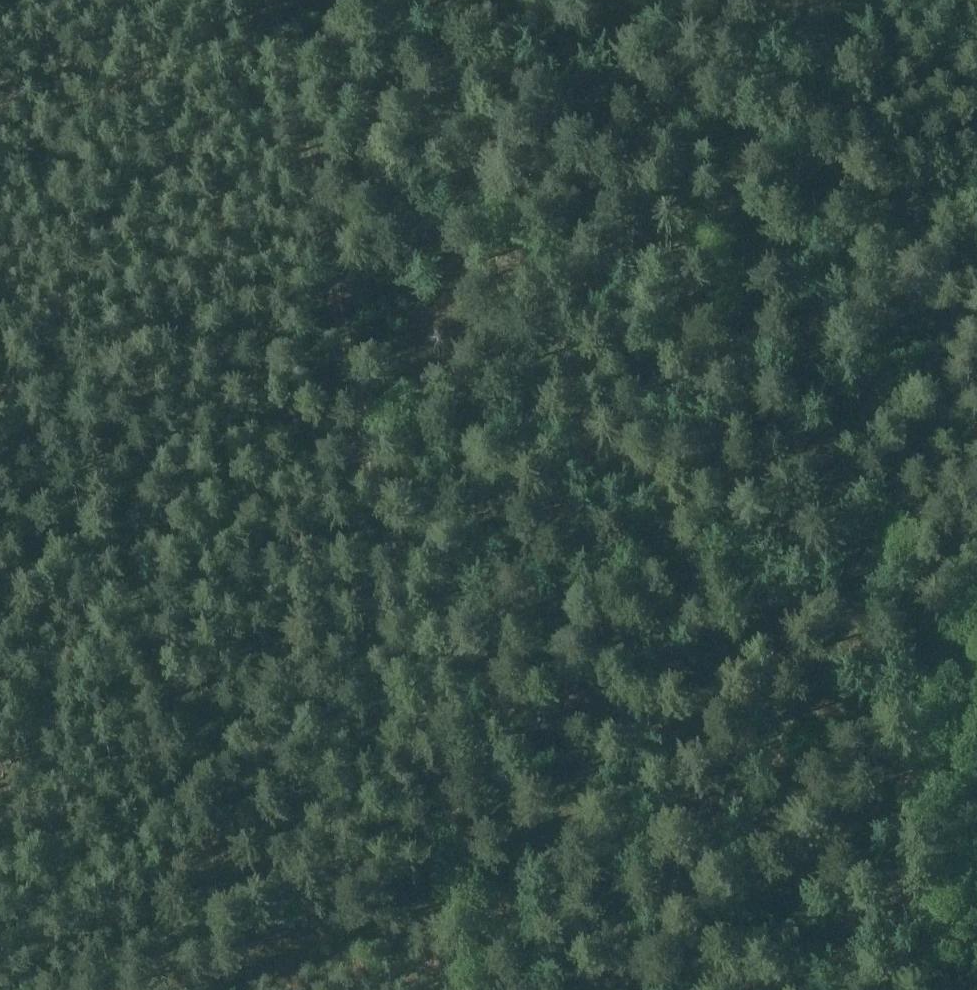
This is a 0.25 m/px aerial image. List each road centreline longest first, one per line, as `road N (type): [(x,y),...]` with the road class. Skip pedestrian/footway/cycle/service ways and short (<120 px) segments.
road 1 (track): [(262,0),(483,989)]

